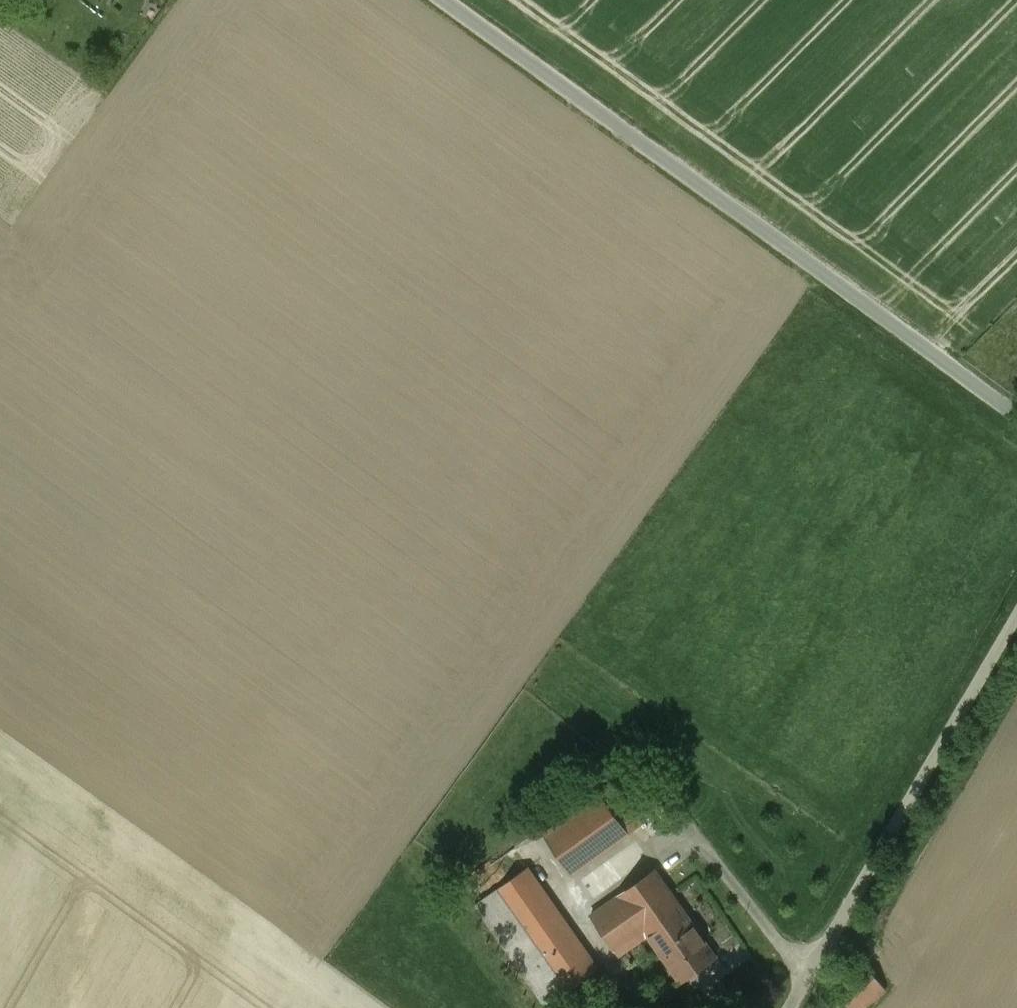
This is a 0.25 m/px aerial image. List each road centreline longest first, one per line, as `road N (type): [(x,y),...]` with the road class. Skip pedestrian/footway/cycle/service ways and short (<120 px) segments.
road 1 (unclassified): [(442,0),(1016,417)]
road 2 (unclassified): [(1016,622),(791,1007)]

